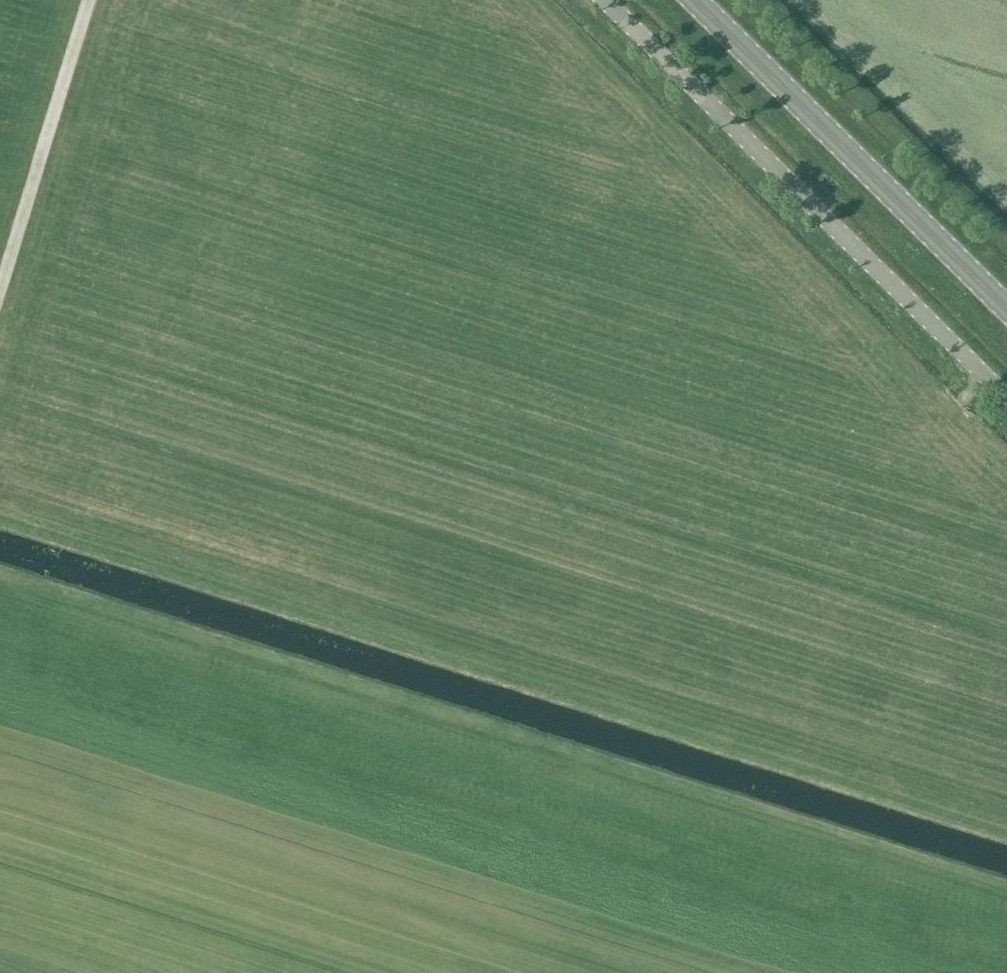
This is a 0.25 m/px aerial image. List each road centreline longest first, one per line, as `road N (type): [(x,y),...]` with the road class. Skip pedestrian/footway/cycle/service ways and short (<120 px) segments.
road 1 (unclassified): [(601,0),(1006,401)]
road 2 (primary): [(1006,312),(691,0)]

